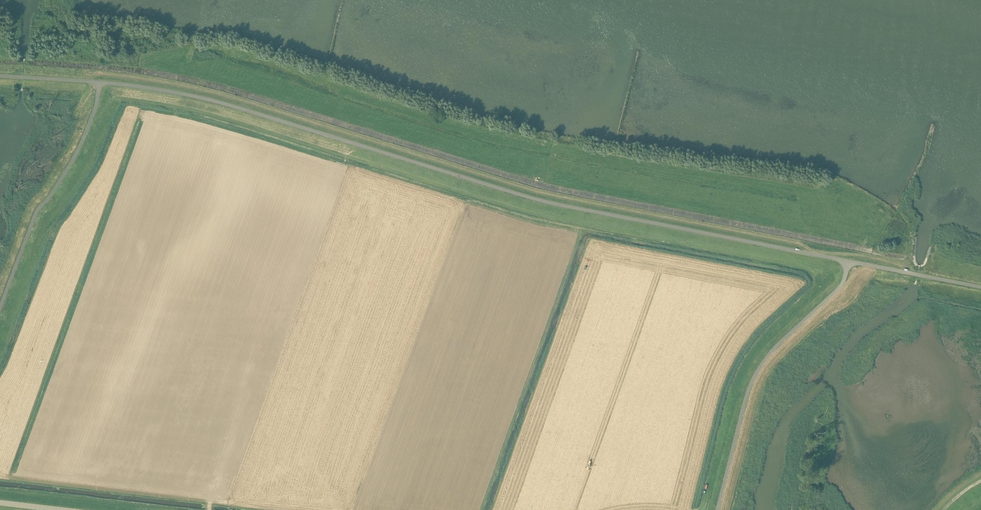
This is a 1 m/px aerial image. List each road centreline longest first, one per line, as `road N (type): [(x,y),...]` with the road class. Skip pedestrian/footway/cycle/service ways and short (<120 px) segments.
road 1 (unclassified): [(849,260),(559,204),(198,98),(0,75)]
road 2 (unclassified): [(849,260),(841,285),(765,358),(718,509)]

